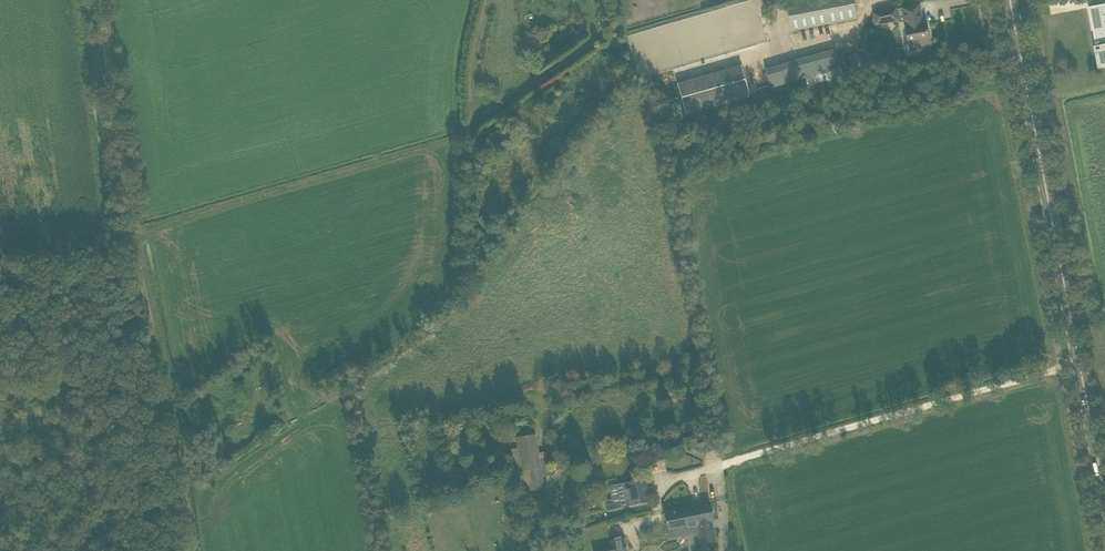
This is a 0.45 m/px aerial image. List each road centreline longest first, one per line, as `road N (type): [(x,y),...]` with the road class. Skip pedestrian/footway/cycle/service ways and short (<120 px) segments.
road 1 (secondary): [(1104,504),(1009,0)]
road 2 (track): [(99,0),(130,236),(155,352)]
road 3 (track): [(155,352),(186,550)]
road 4 (track): [(155,352),(0,276)]

